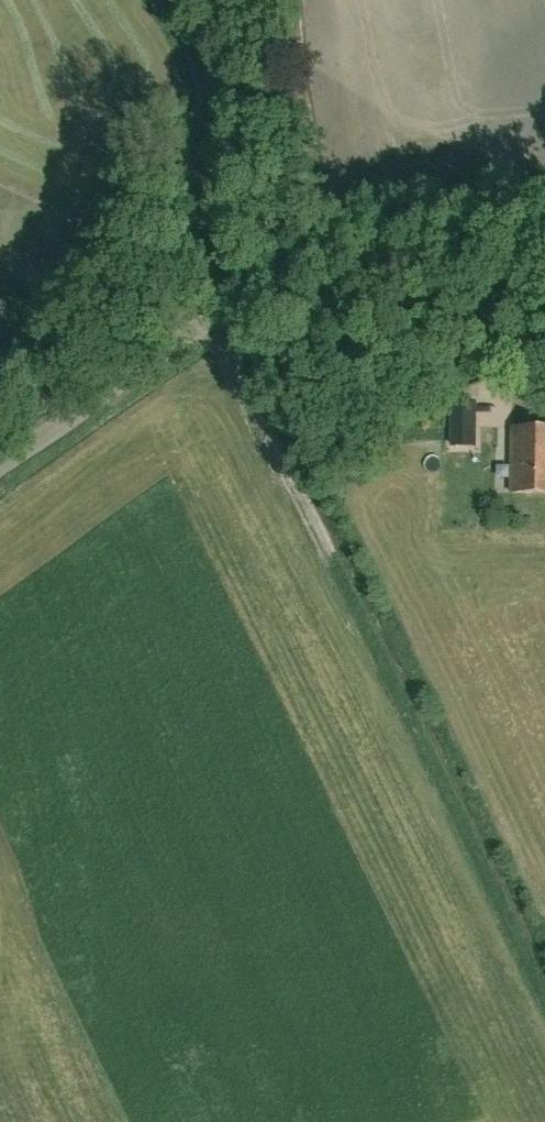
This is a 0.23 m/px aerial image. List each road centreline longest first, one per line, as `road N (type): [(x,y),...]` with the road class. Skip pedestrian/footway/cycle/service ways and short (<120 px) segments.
road 1 (unclassified): [(0,468),(201,327),(312,266),(427,227),(544,208)]

